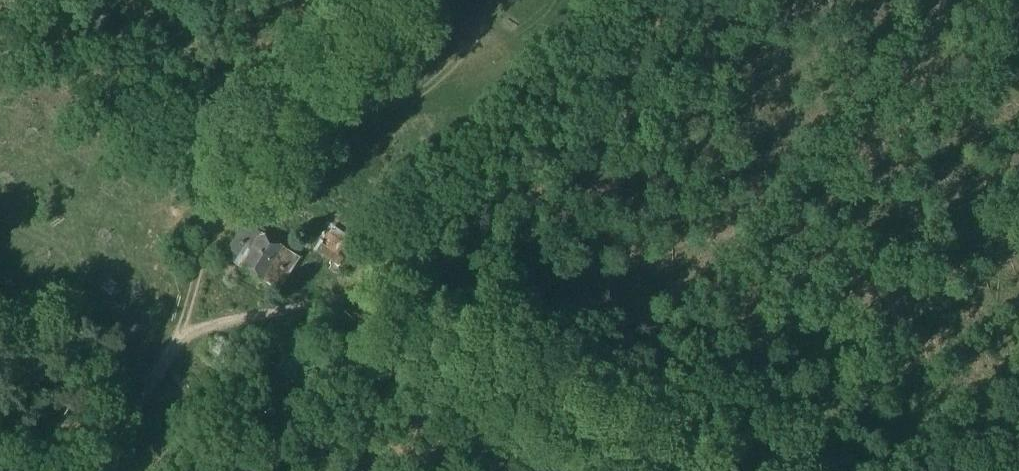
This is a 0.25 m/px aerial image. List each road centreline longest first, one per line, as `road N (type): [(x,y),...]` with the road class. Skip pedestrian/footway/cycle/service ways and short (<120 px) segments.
road 1 (track): [(198,354),(238,329),(389,297),(421,301),(699,470)]
road 2 (track): [(698,0),(421,301)]
road 3 (track): [(229,216),(193,294),(198,354),(128,470)]

